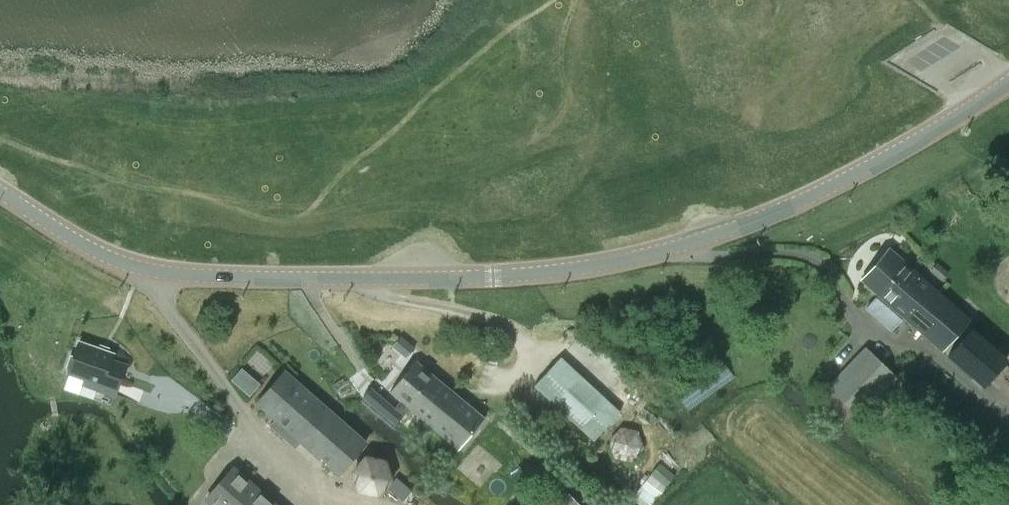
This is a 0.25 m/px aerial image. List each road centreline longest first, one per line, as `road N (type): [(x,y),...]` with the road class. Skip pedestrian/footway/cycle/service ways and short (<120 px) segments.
road 1 (tertiary): [(0,192),(93,251),(159,273),(363,281),(534,274),(618,260),(753,220),(900,150),(1008,82)]

